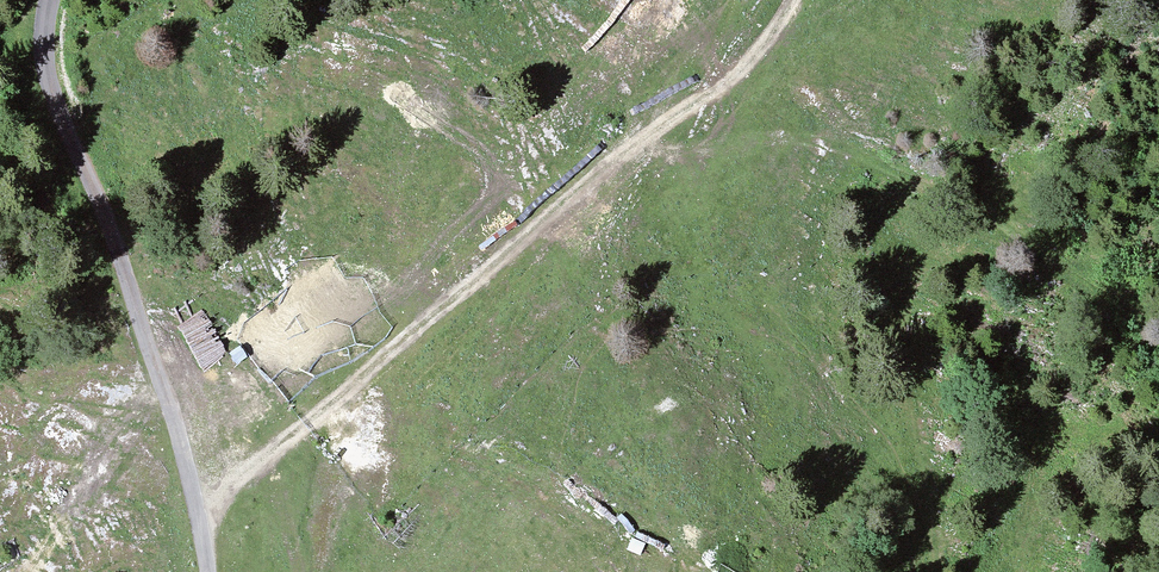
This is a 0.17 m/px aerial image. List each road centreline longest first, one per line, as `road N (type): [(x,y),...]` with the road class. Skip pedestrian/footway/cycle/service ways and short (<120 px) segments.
road 1 (track): [(794,0),(753,57),(715,92),(612,159),(198,518)]
road 2 (track): [(612,159),(735,140),(830,145),(981,210),(1158,328)]
road 3 (track): [(50,0),(48,75),(120,253),(198,518)]

